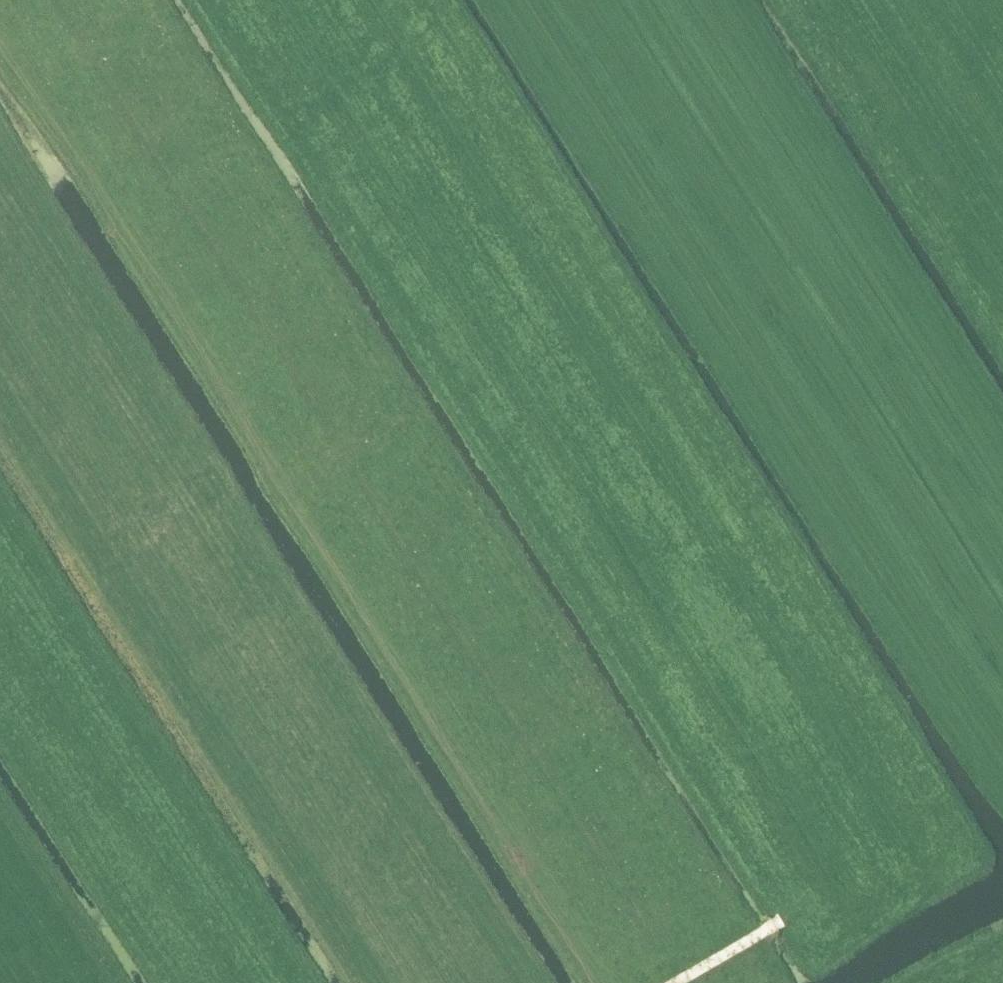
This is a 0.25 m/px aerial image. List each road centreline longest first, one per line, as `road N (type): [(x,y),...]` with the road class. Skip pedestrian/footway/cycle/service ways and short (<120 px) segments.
road 1 (track): [(674,982),(783,919)]

